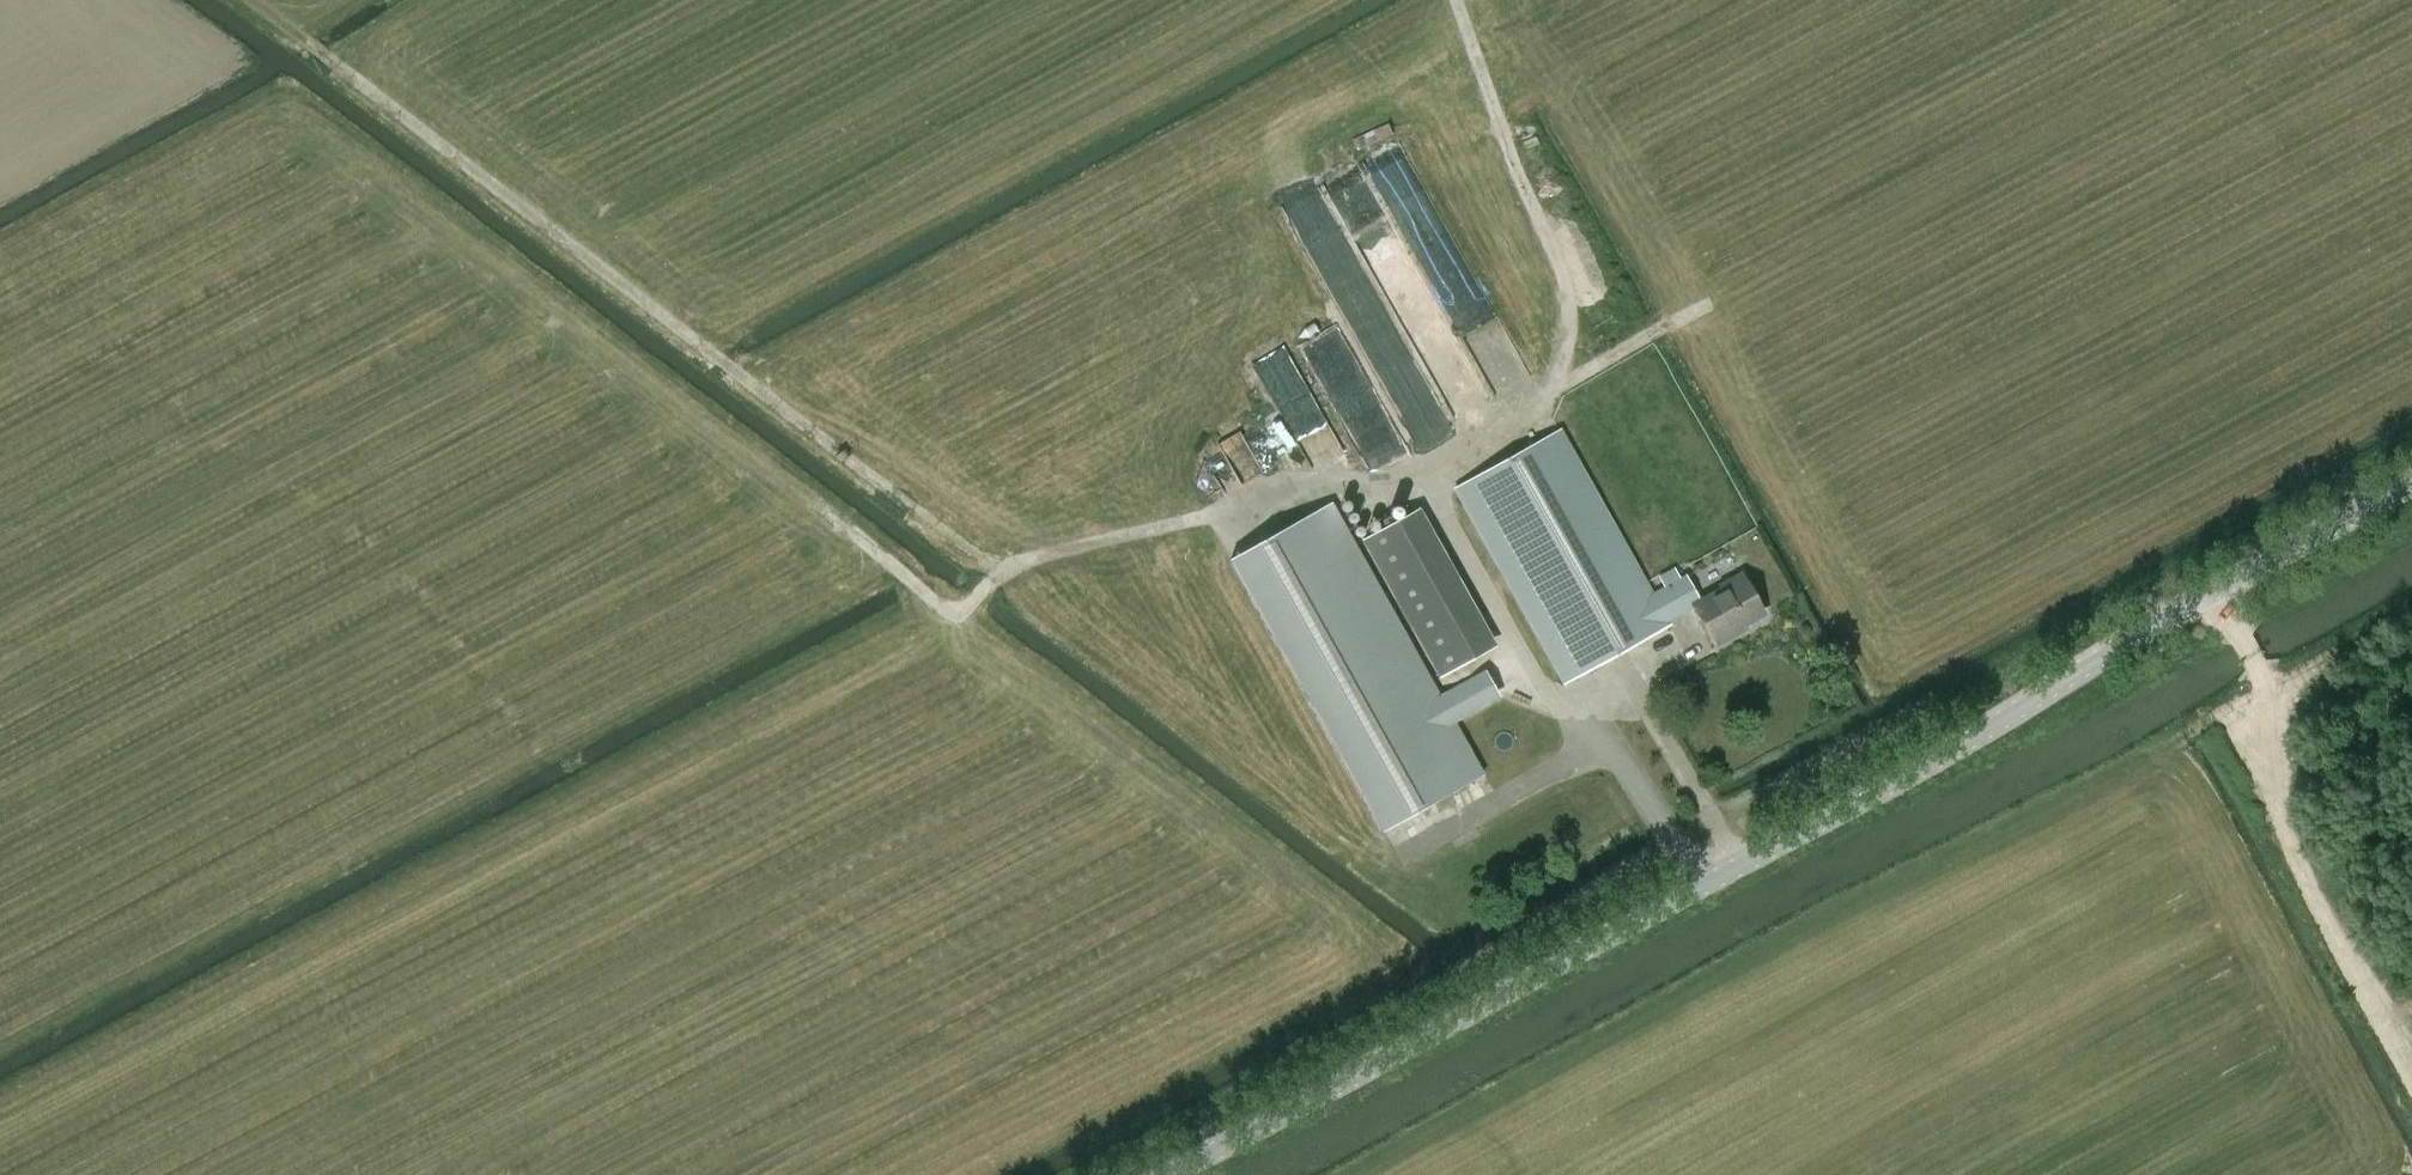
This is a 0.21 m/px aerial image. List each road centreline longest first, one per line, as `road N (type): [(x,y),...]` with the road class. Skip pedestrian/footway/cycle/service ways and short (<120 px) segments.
road 1 (tertiary): [(1154,1174),(1895,774),(2411,480)]
road 2 (track): [(2411,1081),(2289,845),(2271,690),(2214,592)]
road 3 (track): [(2411,613),(2271,690)]

